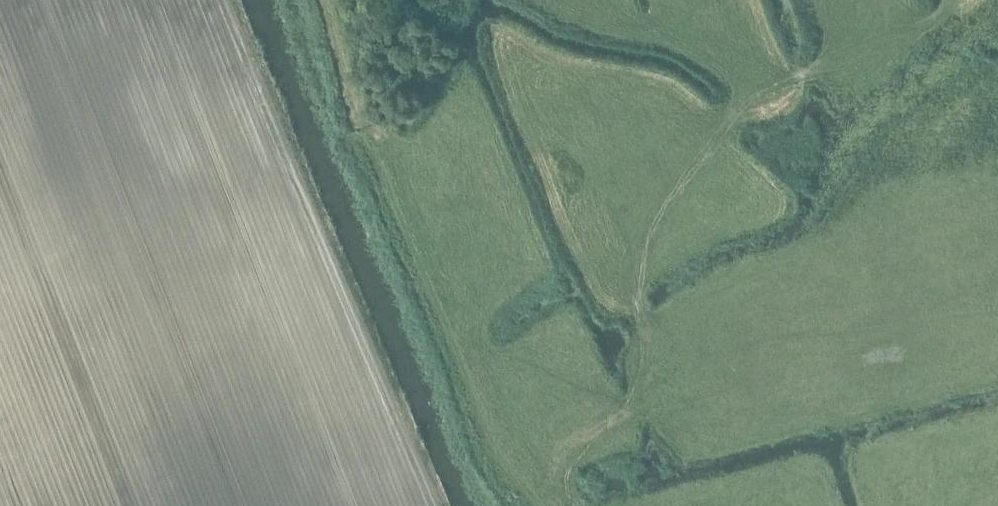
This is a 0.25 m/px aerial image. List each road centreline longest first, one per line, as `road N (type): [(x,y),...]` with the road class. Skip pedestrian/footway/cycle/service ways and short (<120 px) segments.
road 1 (track): [(733,0),(756,88),(684,184),(635,281),(633,302),(652,359),(646,393),(559,456),(553,473),(558,505)]

